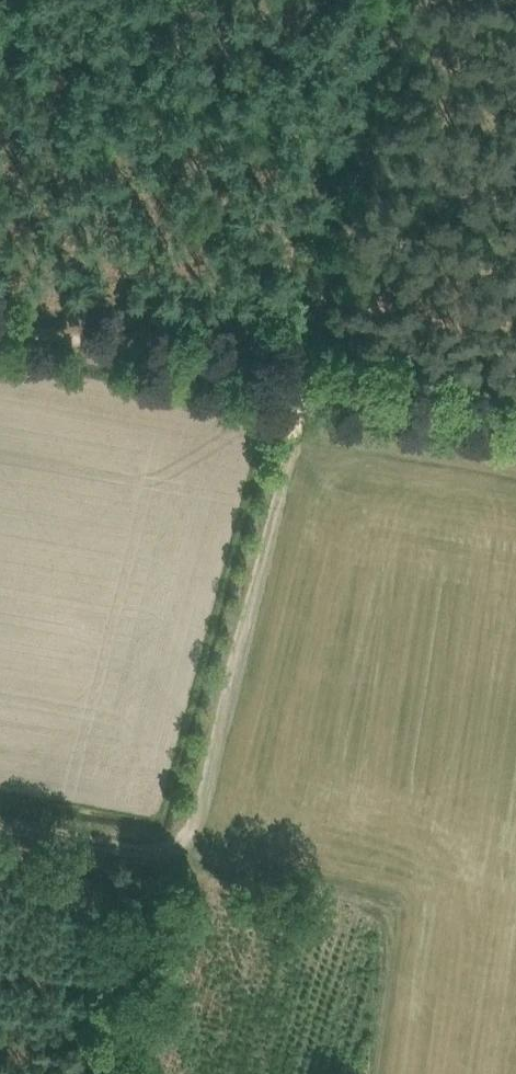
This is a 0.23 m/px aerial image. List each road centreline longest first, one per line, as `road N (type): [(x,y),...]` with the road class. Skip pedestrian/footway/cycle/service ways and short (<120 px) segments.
road 1 (track): [(302,387),(103,1073)]
road 2 (track): [(302,387),(0,333)]
road 3 (track): [(515,426),(302,387)]
road 4 (track): [(0,817),(169,845)]

